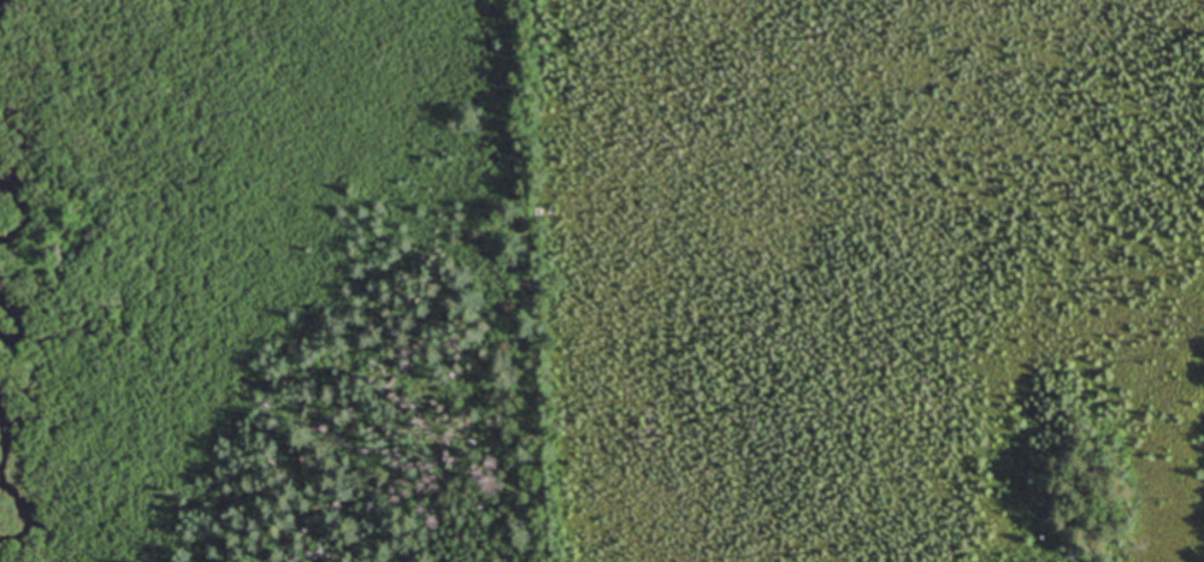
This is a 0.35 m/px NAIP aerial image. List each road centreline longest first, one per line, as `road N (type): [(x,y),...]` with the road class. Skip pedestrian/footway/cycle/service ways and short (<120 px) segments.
road 1 (track): [(551,561),(520,0)]

